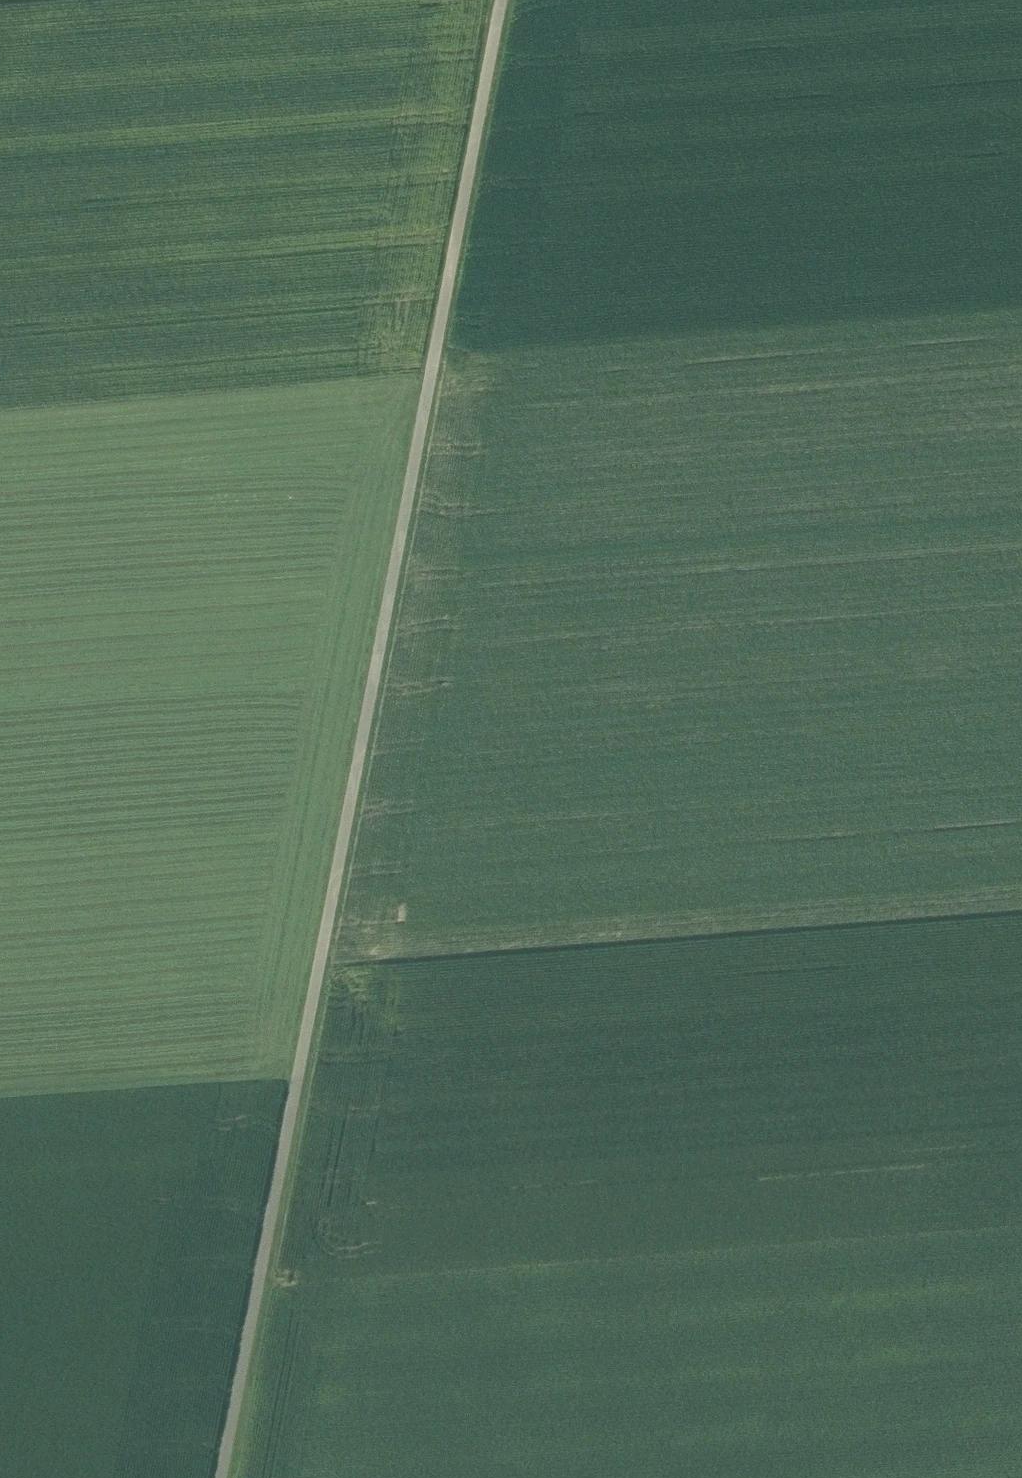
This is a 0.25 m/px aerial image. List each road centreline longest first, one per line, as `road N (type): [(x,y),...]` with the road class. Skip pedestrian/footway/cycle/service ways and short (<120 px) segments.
road 1 (unclassified): [(220,1477),(502,0)]

